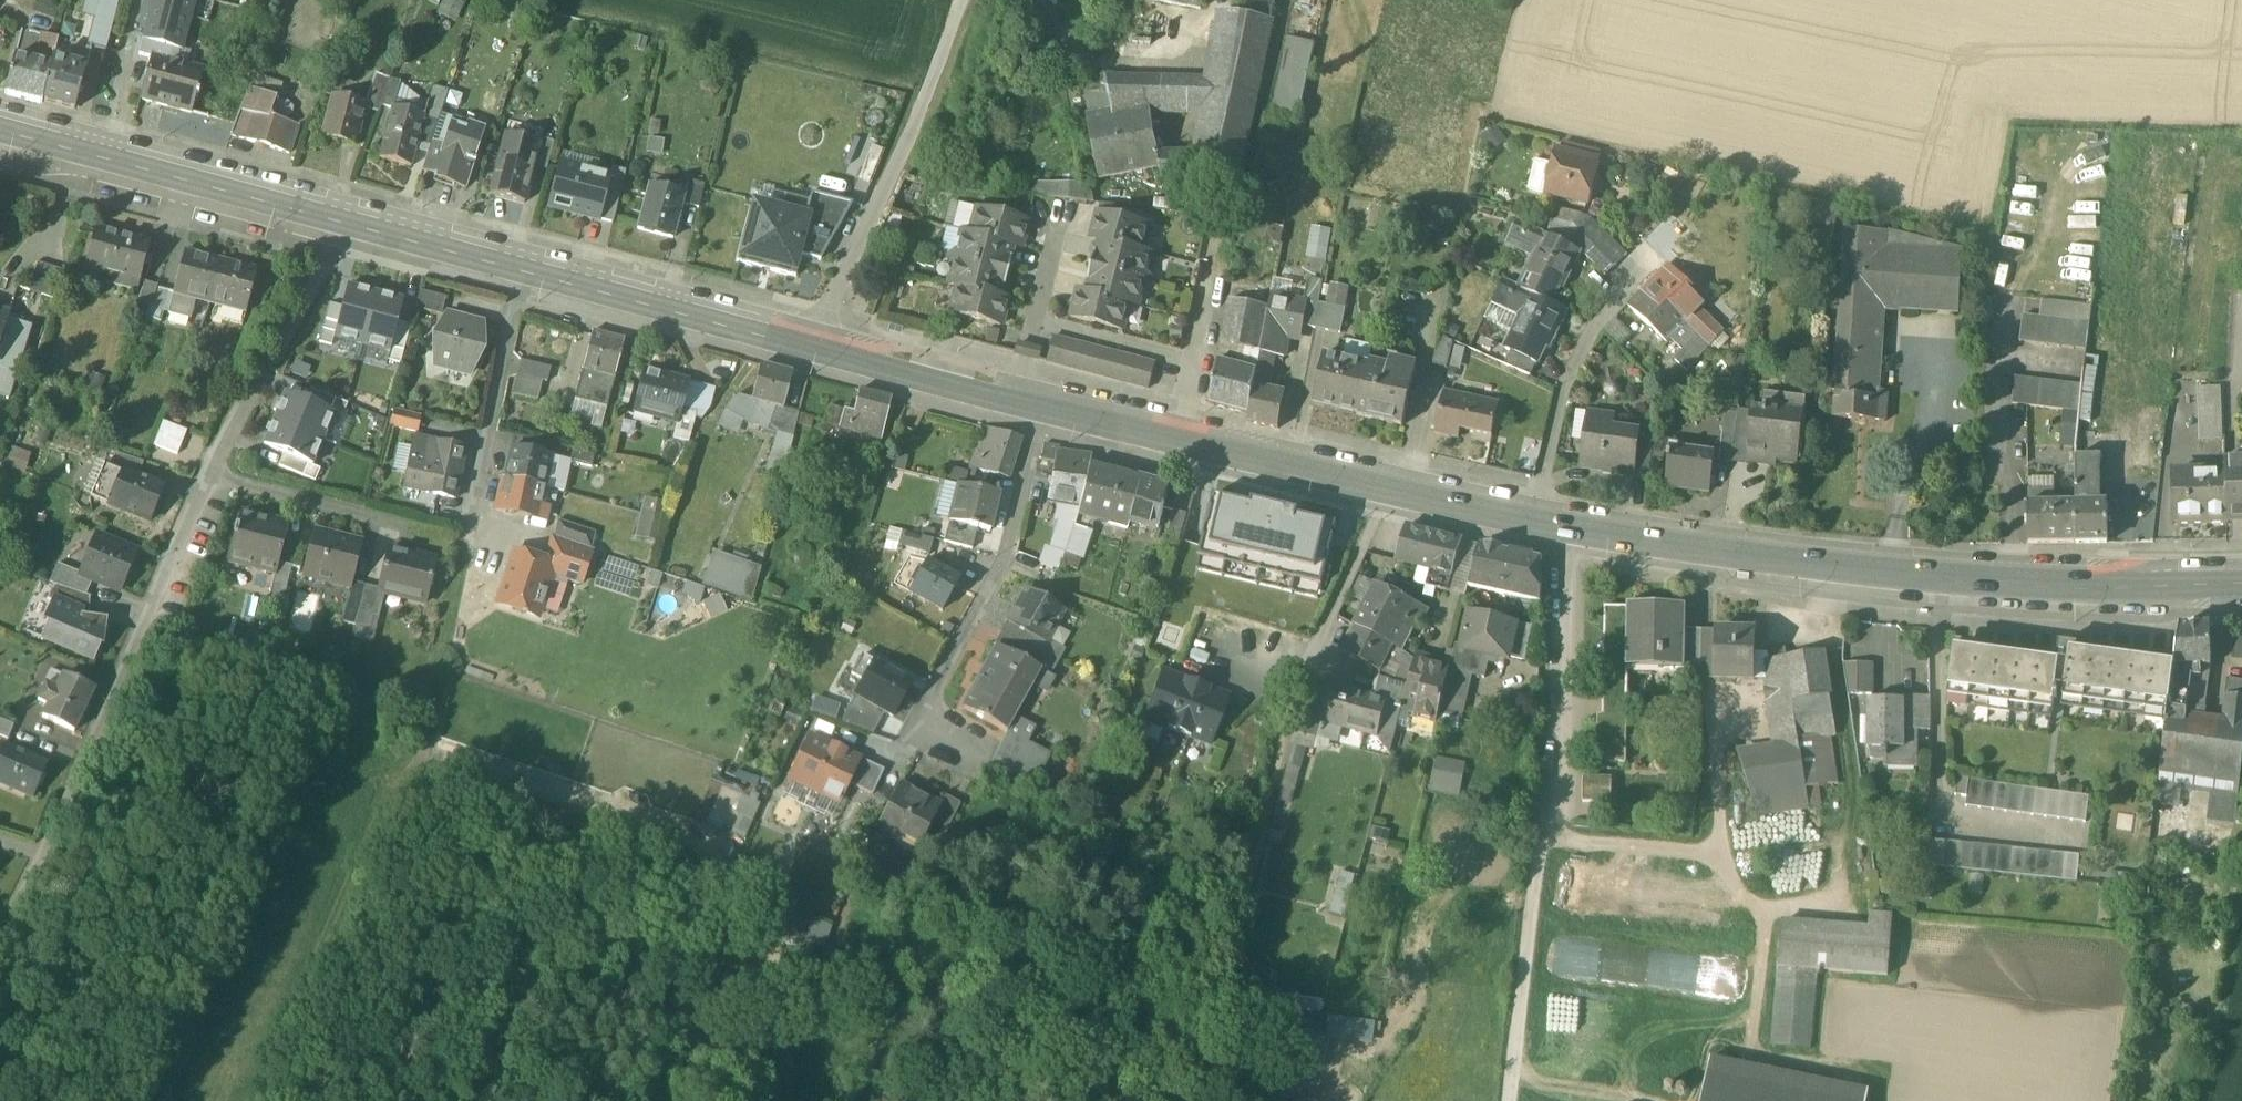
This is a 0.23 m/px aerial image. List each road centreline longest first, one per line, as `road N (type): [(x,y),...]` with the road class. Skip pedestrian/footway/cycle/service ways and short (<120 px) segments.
road 1 (secondary): [(1573,533),(2003,584),(2241,586)]
road 2 (track): [(347,1100),(469,514)]
road 3 (residential): [(0,934),(213,479)]
road 4 (residential): [(1041,409),(1002,571),(911,738),(958,762)]
road 5 (unclassified): [(800,347),(868,235),(963,0)]
road 6 (secondary): [(0,128),(346,225)]
road 7 (secondary): [(1041,409),(1382,489)]
road 8 (residential): [(1573,533),(1561,714),(1542,841)]
road 9 (secondary): [(519,271),(800,347)]
road 10 (residential): [(213,479),(346,225)]
road 11 (track): [(1542,841),(1509,1100)]
road 12 (residential): [(1382,489),(1291,721)]
road 13 (residential): [(519,271),(469,514)]
road 14 (secondary): [(800,347),(1013,402)]
road 15 (residential): [(213,479),(422,530)]
road 16 (secondary): [(1382,489),(1573,533)]
road 17 (residential): [(1061,214),(1013,402)]
road 18 (secondary): [(346,225),(519,271)]

